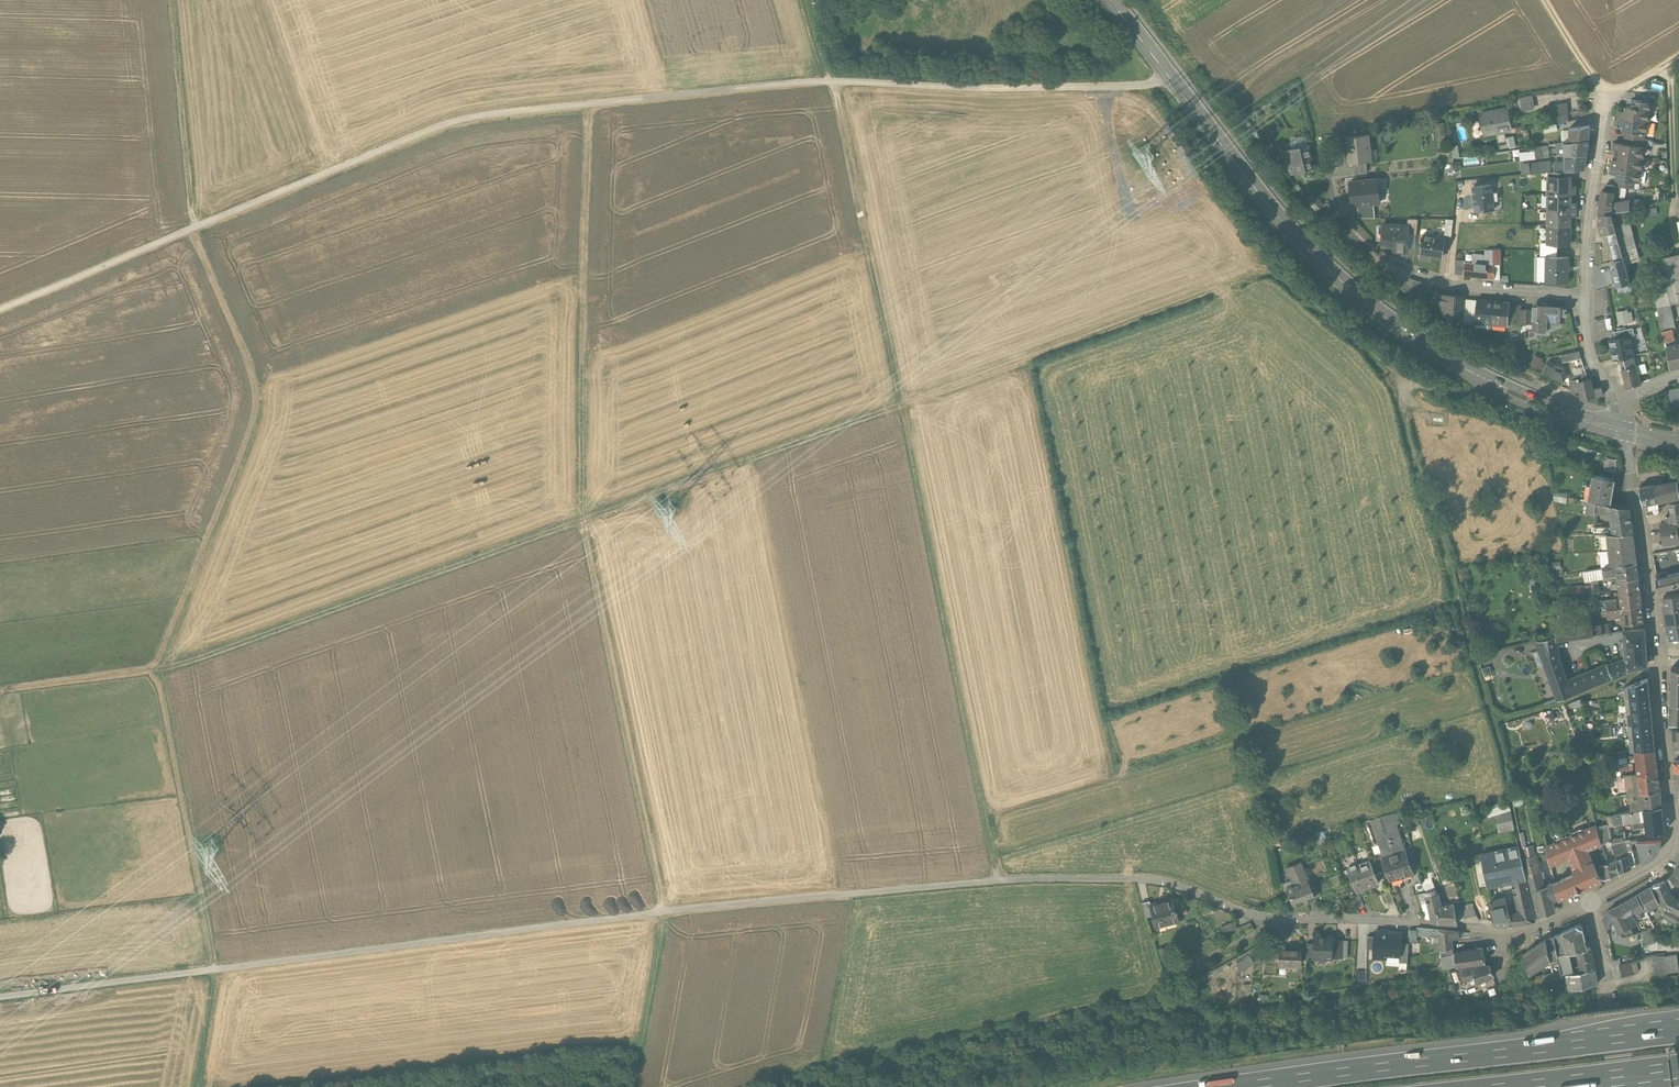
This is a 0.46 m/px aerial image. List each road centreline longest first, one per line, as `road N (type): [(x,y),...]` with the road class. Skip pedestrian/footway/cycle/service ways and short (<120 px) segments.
road 1 (track): [(1400,380),(1267,270),(158,669),(0,691)]
road 2 (track): [(170,0),(191,234),(261,395),(158,669),(217,970)]
road 3 (track): [(995,880),(902,404),(806,0)]
road 4 (track): [(590,98),(579,312),(585,515),(662,912)]
road 5 (track): [(662,912),(0,998)]
road 6 (tertiary): [(1493,386),(1382,316),(1317,258),(1112,0)]
road 7 (track): [(1134,879),(995,880),(662,912)]
road 8 (motorway): [(1678,1026),(1215,1086)]
road 9 (residential): [(1508,936),(1263,919),(1172,884),(1134,879)]
road 10 (residential): [(1627,437),(1671,797)]
road 11 (residential): [(1583,300),(1438,281),(1375,253),(1338,211),(1318,139)]
road 12 (residential): [(1606,93),(1583,300)]
road 13 (residential): [(1624,1086),(1589,906)]
road 14 (track): [(662,912),(636,1086)]
road 15 (residential): [(1671,797),(1671,854),(1589,906)]
road 16 (track): [(1671,57),(1675,209)]
road 17 (tertiary): [(1493,386),(1548,414),(1627,437)]
road 18 (motorway): [(1537,1086),(1678,1068)]
road 19 (tertiary): [(1626,427),(1493,386)]

